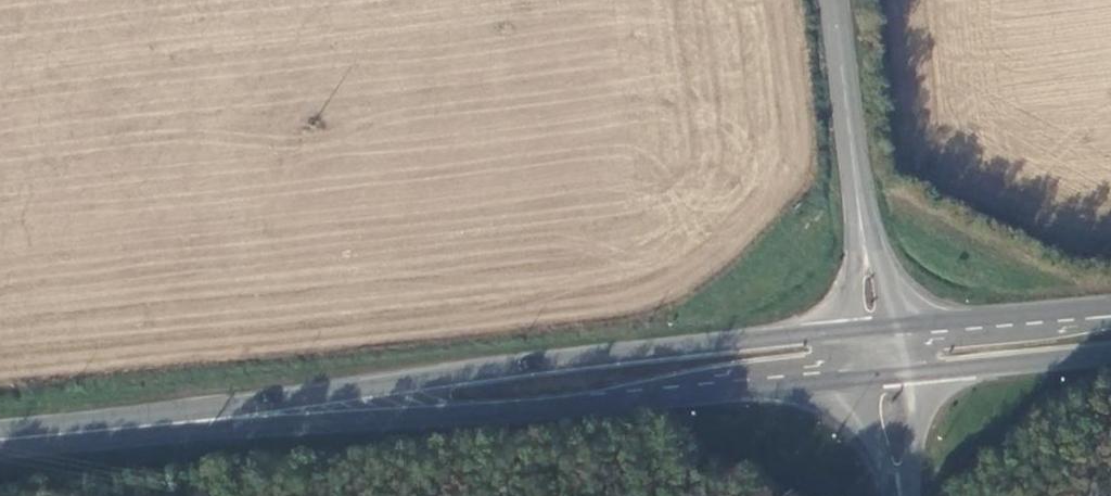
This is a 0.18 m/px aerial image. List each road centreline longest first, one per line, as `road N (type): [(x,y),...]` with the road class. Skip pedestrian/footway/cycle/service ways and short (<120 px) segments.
road 1 (primary): [(876,344),(0,440)]
road 2 (tertiary): [(839,0),(876,344)]
road 3 (primary): [(1110,323),(876,344)]
road 4 (tertiary): [(899,495),(876,344)]

